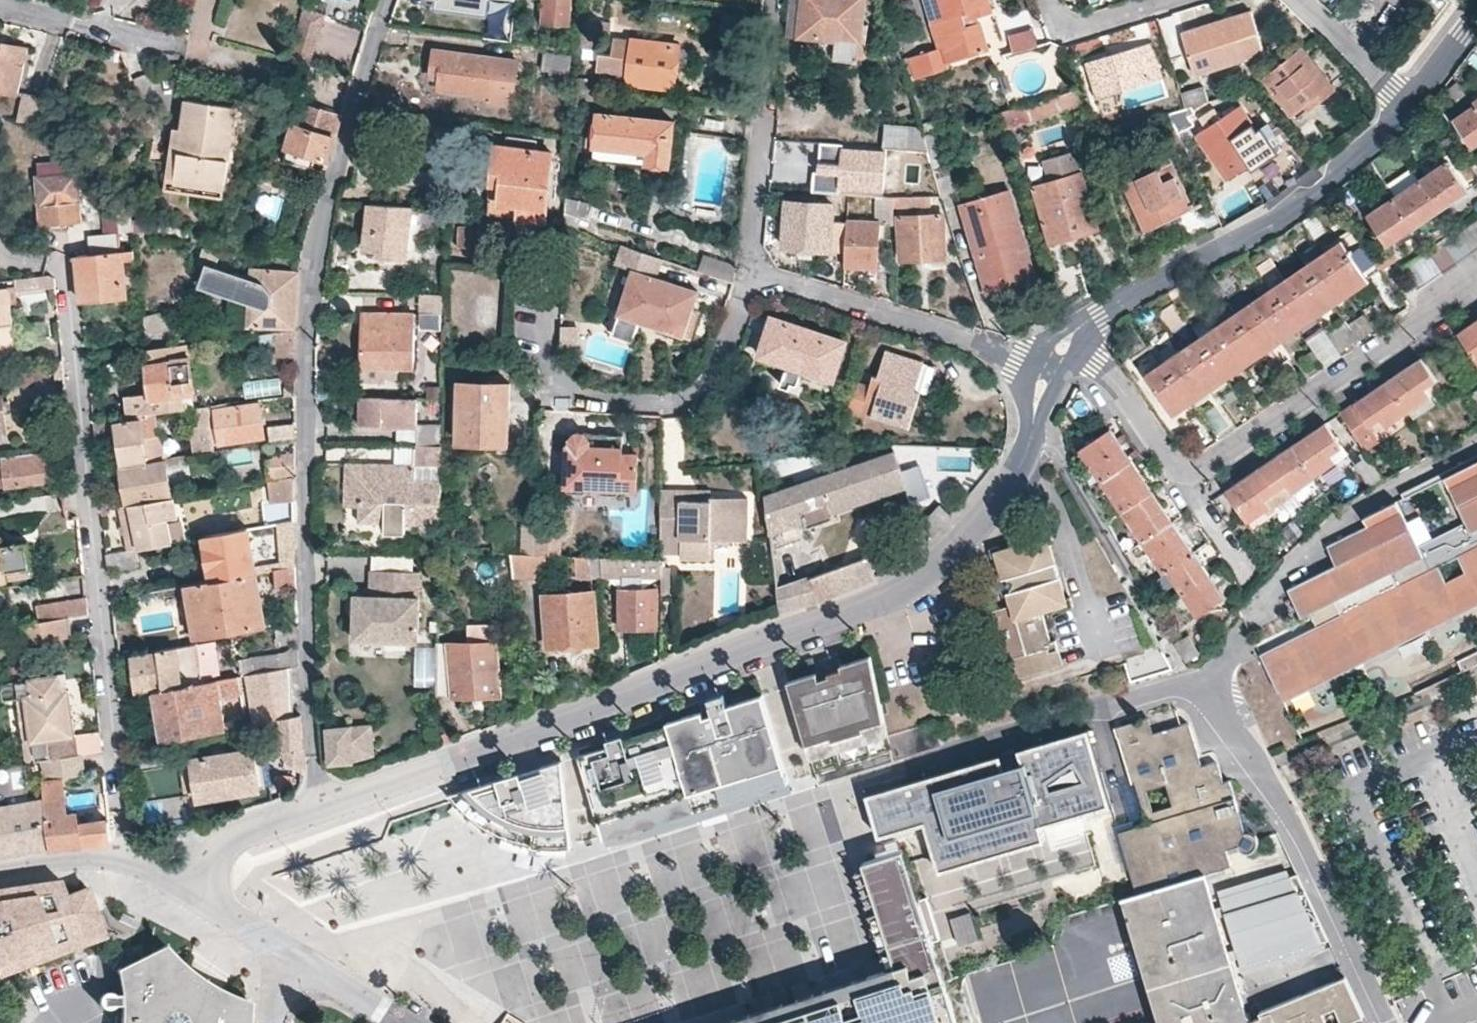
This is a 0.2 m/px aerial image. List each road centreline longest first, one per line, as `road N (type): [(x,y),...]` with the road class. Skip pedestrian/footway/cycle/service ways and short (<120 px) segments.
road 1 (residential): [(321,806),(312,742),(307,273),(387,0)]
road 2 (residential): [(442,768),(908,588),(1016,475),(1033,431)]
road 3 (residential): [(0,252),(46,263),(66,277),(125,864)]
road 4 (residential): [(1071,365),(1098,364),(1170,461),(1196,470),(1476,273)]
road 5 (residential): [(539,291),(553,397),(677,405),(719,365),(746,269)]
road 6 (residential): [(1103,317),(1275,225),(1354,164),(1407,105)]
road 7 (residential): [(746,269),(1035,360)]
road 8 (residential): [(772,0),(746,269)]
road 9 (residential): [(0,5),(161,44)]
road 10 (residential): [(201,888),(199,869),(213,845),(321,806)]
road 11 (residential): [(1300,0),(1407,105)]
road 12 (residential): [(1053,0),(1075,27),(1171,0)]
road 13 (residential): [(321,806),(442,768)]
road 14 (residential): [(0,871),(77,858),(125,864)]

